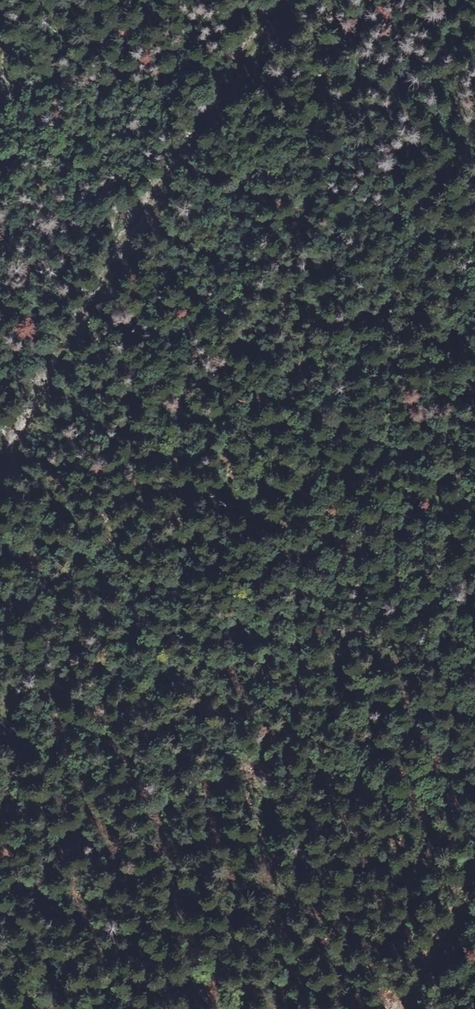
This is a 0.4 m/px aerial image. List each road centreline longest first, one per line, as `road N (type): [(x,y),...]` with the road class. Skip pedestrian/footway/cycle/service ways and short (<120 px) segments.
road 1 (track): [(0,466),(180,153),(284,0)]
road 2 (track): [(408,1008),(474,880)]

